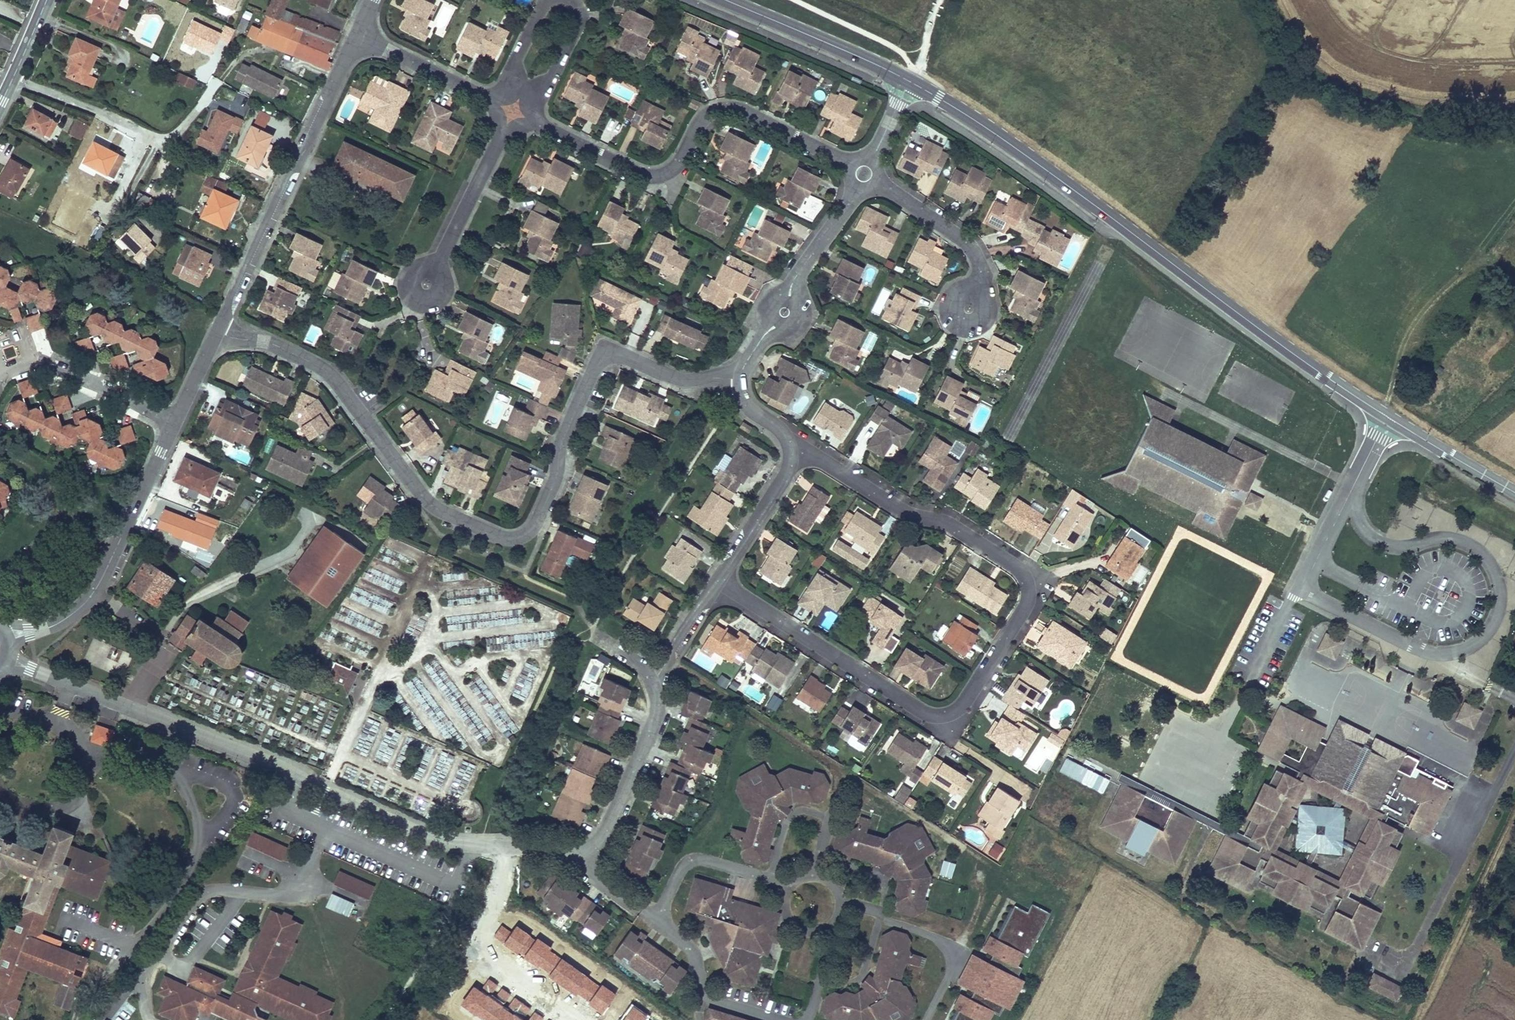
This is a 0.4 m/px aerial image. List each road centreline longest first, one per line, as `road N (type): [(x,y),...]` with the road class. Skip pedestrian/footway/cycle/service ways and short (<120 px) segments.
road 1 (tertiary): [(1514,493),(1324,375),(1030,157),(910,81)]
road 2 (residential): [(216,332),(263,337),(327,366),(439,507),(506,537),(539,520),(558,448),(594,369),(607,357),(686,382),(740,380)]
road 3 (residential): [(792,450),(811,450),(906,507),(949,520),(1019,566),(1028,598),(964,704),(943,714),(720,578)]
road 4 (residential): [(28,668),(419,830),(474,845),(585,854)]
road 5 (residential): [(512,113),(651,178),(678,165),(704,117),(728,108),(863,175)]
road 6 (residential): [(216,332),(357,34)]
road 7 (residential): [(50,627),(101,580),(177,417)]
road 8 (residential): [(740,380),(863,175)]
road 9 (track): [(1421,1019),(1514,825)]
road 10 (tertiary): [(910,81),(726,0)]
road 11 (residential): [(585,854),(610,822),(656,720),(649,675)]
road 12 (residential): [(863,175),(970,251),(981,274),(968,310)]
road 13 (track): [(1380,412),(1431,309),(1487,252)]
road 14 (residential): [(177,417),(29,356),(13,356),(0,369)]
road 15 (residential): [(425,285),(512,113)]
road 16 (residential): [(357,34),(512,113)]
road 17 (residential): [(13,77),(161,143)]
road 18 (residential): [(720,578),(787,473),(792,450)]
road 19 (residential): [(649,675),(669,661),(720,578)]

